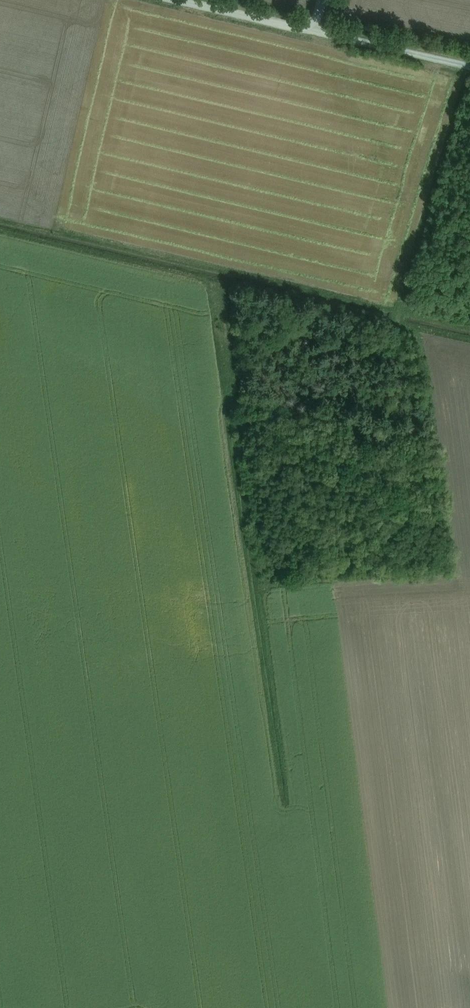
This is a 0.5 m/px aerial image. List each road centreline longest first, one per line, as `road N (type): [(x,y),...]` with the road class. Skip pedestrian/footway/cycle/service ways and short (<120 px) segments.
road 1 (residential): [(171,0),(469,67)]

